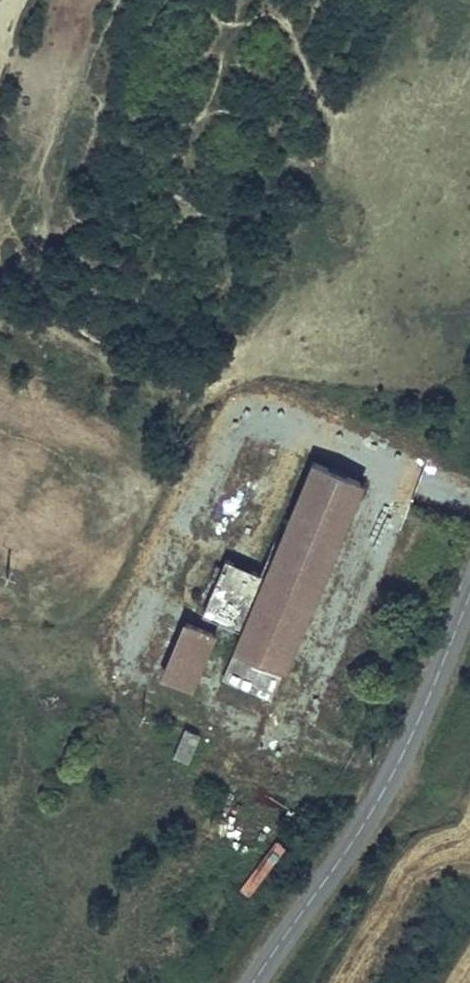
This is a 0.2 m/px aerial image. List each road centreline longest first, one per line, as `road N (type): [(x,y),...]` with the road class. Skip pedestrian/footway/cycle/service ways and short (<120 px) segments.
road 1 (tertiary): [(469,590),(390,777),(252,982)]

